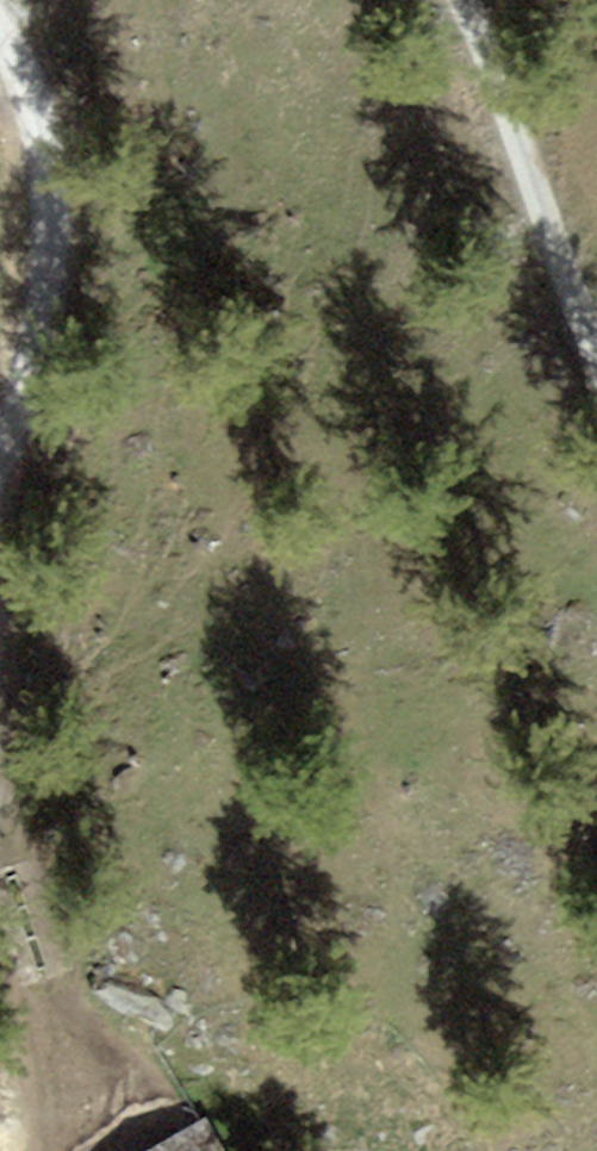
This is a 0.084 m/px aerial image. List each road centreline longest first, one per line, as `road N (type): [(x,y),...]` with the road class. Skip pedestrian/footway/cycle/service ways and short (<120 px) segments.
road 1 (unclassified): [(0,467),(38,353),(52,217),(39,135),(0,39)]
road 2 (track): [(440,0),(500,112),(596,347)]

